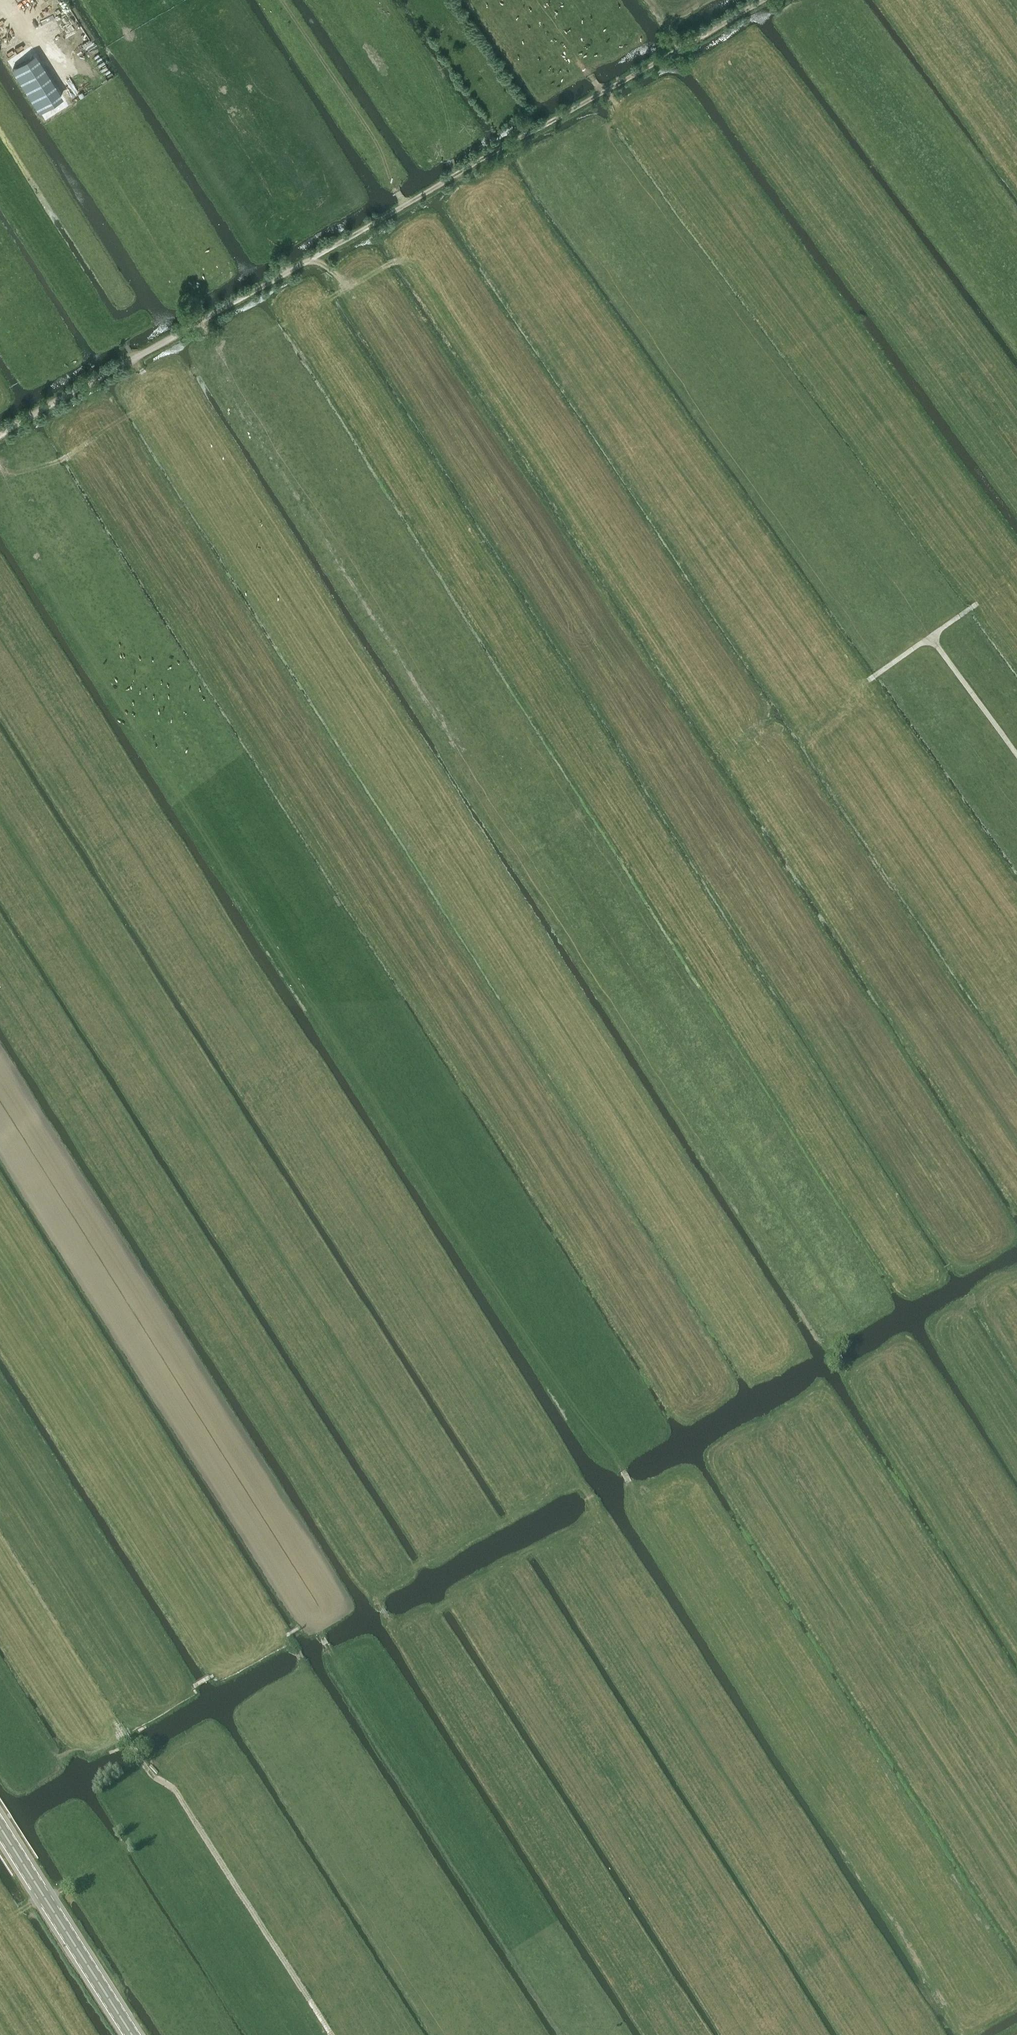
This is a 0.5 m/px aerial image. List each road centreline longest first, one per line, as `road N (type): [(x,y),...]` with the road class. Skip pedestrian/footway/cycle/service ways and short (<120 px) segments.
road 1 (track): [(0,437),(762,0)]
road 2 (track): [(332,2034),(178,1794),(147,1769),(0,1532)]
road 3 (secondary): [(132,2034),(0,1828)]
road 4 (track): [(931,638),(1016,757)]
road 5 (track): [(868,678),(977,604)]

